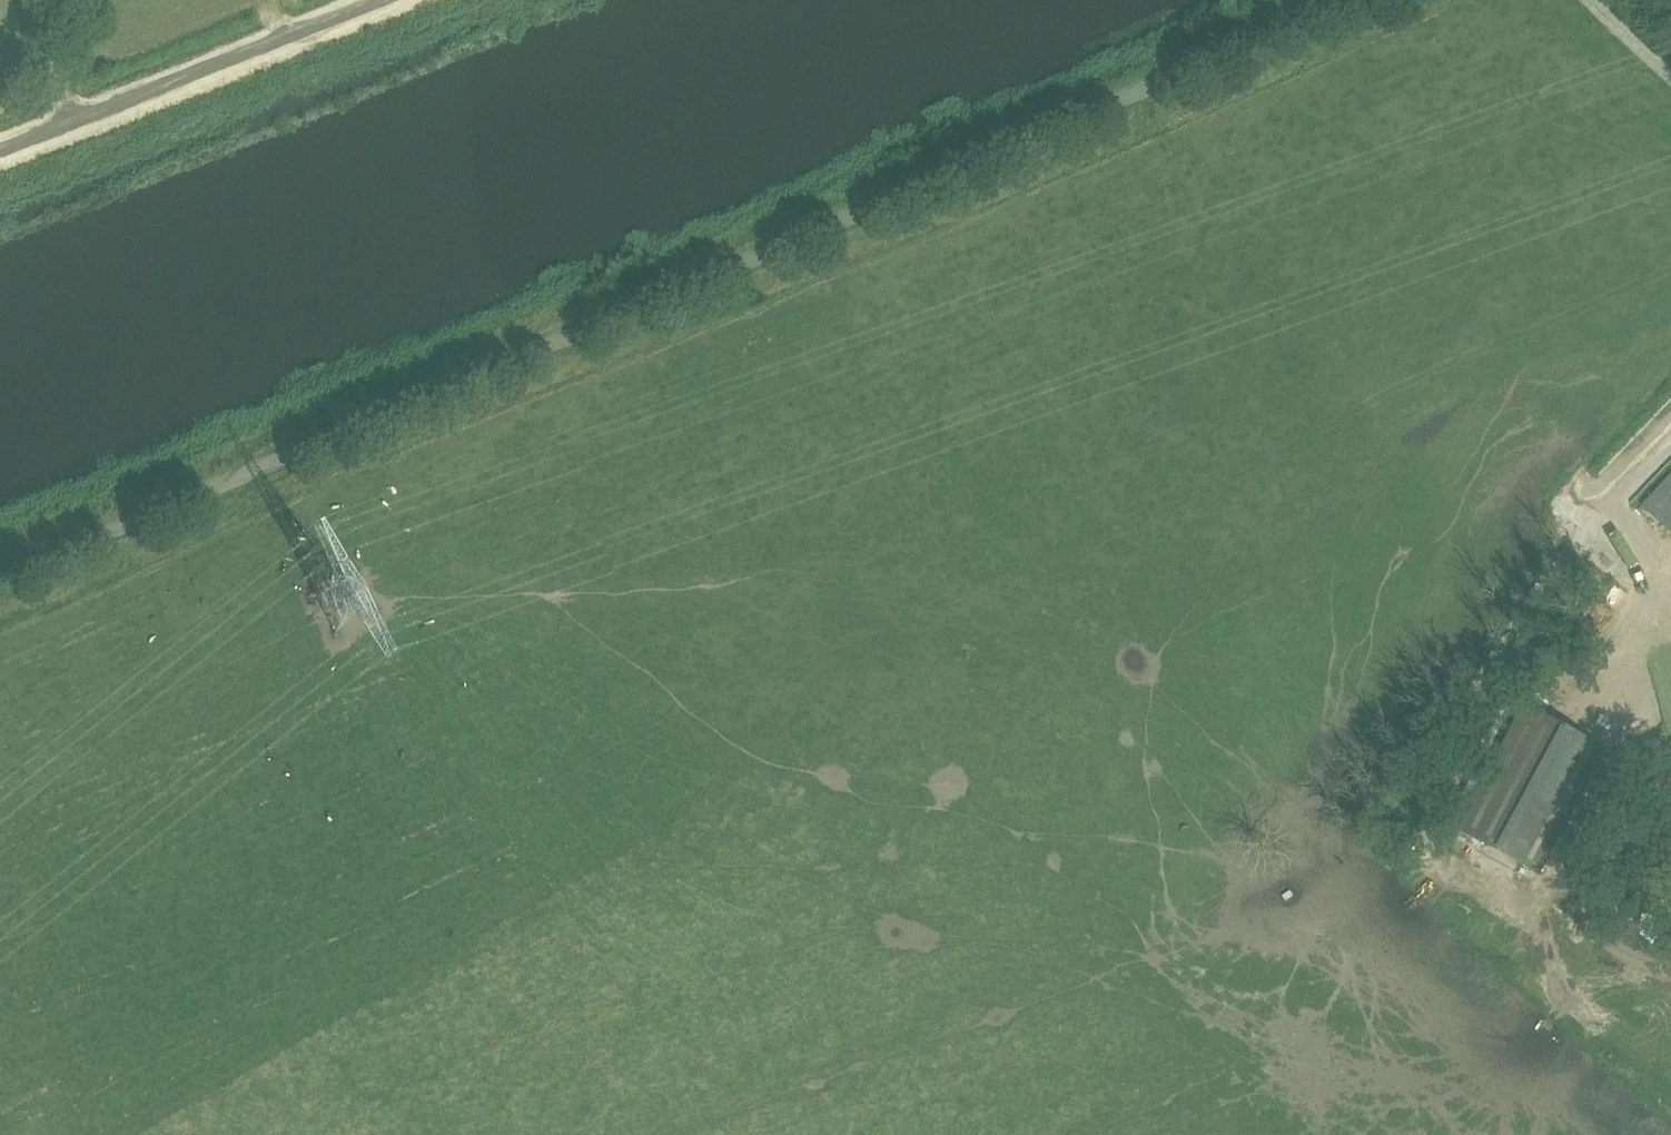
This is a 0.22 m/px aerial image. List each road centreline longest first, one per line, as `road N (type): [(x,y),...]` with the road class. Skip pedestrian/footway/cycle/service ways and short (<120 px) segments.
road 1 (unclassified): [(0,569),(179,503),(375,410),(973,167),(1335,0)]
road 2 (track): [(378,0),(0,152)]

